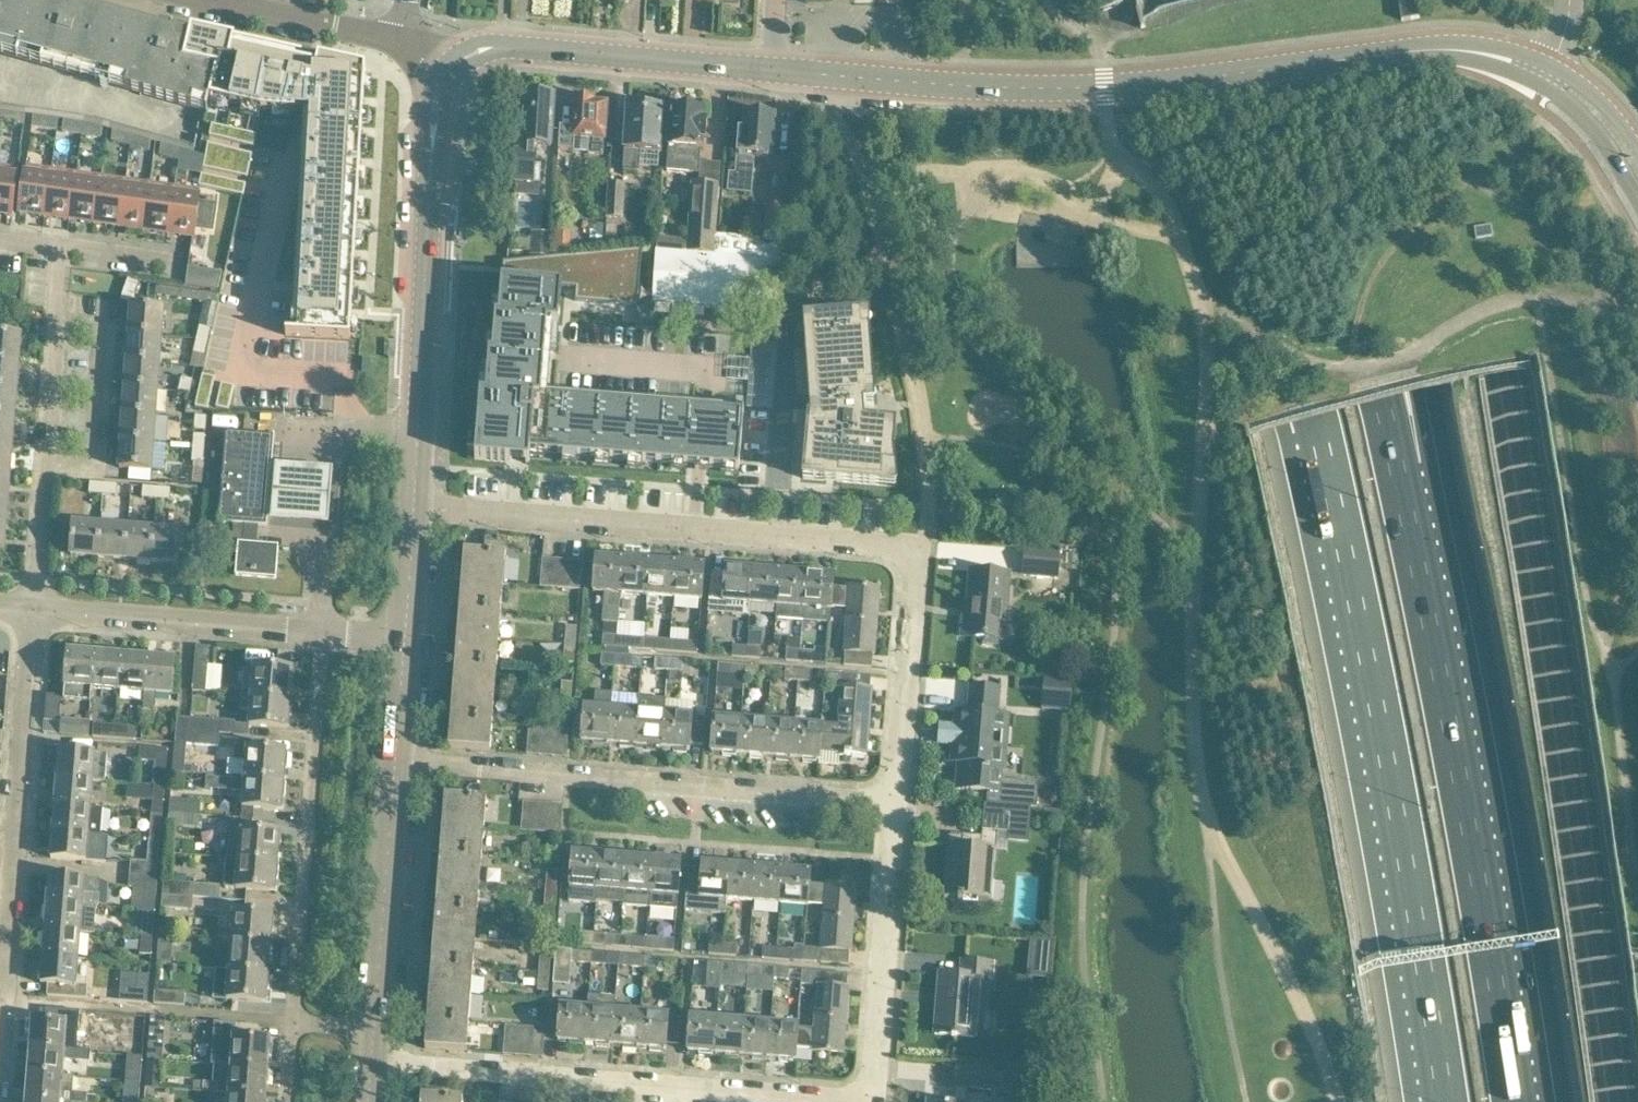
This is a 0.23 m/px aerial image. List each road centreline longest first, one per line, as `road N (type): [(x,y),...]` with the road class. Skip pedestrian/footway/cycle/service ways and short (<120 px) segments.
road 1 (motorway): [(1311,432),(1441,1101)]
road 2 (motorway): [(1528,1101),(1485,835),(1409,454)]
road 3 (residential): [(895,802),(404,773)]
road 4 (residential): [(0,1101),(37,611)]
road 5 (motorway): [(1409,454),(1294,0)]
road 6 (motorway): [(1409,454),(1424,395),(1352,0)]
road 7 (motorway): [(1165,0),(1311,432)]
road 8 (unclassified): [(1401,55),(1156,84),(952,88)]
road 9 (motorway): [(1207,0),(1311,432)]
road 10 (residential): [(422,507),(432,153),(438,97),(451,67)]
road 11 (residential): [(794,1101),(374,1074)]
road 12 (residential): [(297,1025),(330,637)]
road 13 (residential): [(451,67),(506,47),(774,72)]
road 14 (residential): [(895,802),(875,1101)]
road 15 (residential): [(330,637),(37,611)]
road 16 (residential): [(694,526),(422,507)]
road 17 (residential): [(378,1031),(404,773)]
road 18 (residential): [(920,548),(895,802)]
road 19 (residential): [(55,328),(104,332),(96,467),(47,464)]
road 20 (residential): [(920,548),(694,526)]
road 21 (residential): [(404,40),(221,0)]
road 22 (residential): [(952,88),(774,72)]
road 23 (unclassified): [(1552,69),(1481,45),(1438,44),(1401,55)]
road 24 (unclassified): [(1401,55),(1469,61),(1544,88)]
road 25 (residential): [(37,611),(47,464)]
road 26 (unclassified): [(1544,88),(1580,116),(1637,200)]
road 27 (residential): [(412,645),(422,507)]
road 28 (residential): [(47,464),(55,328)]
road 29 (residential): [(404,773),(412,645)]
road 30 (unclassified): [(1637,151),(1588,92),(1552,69)]

